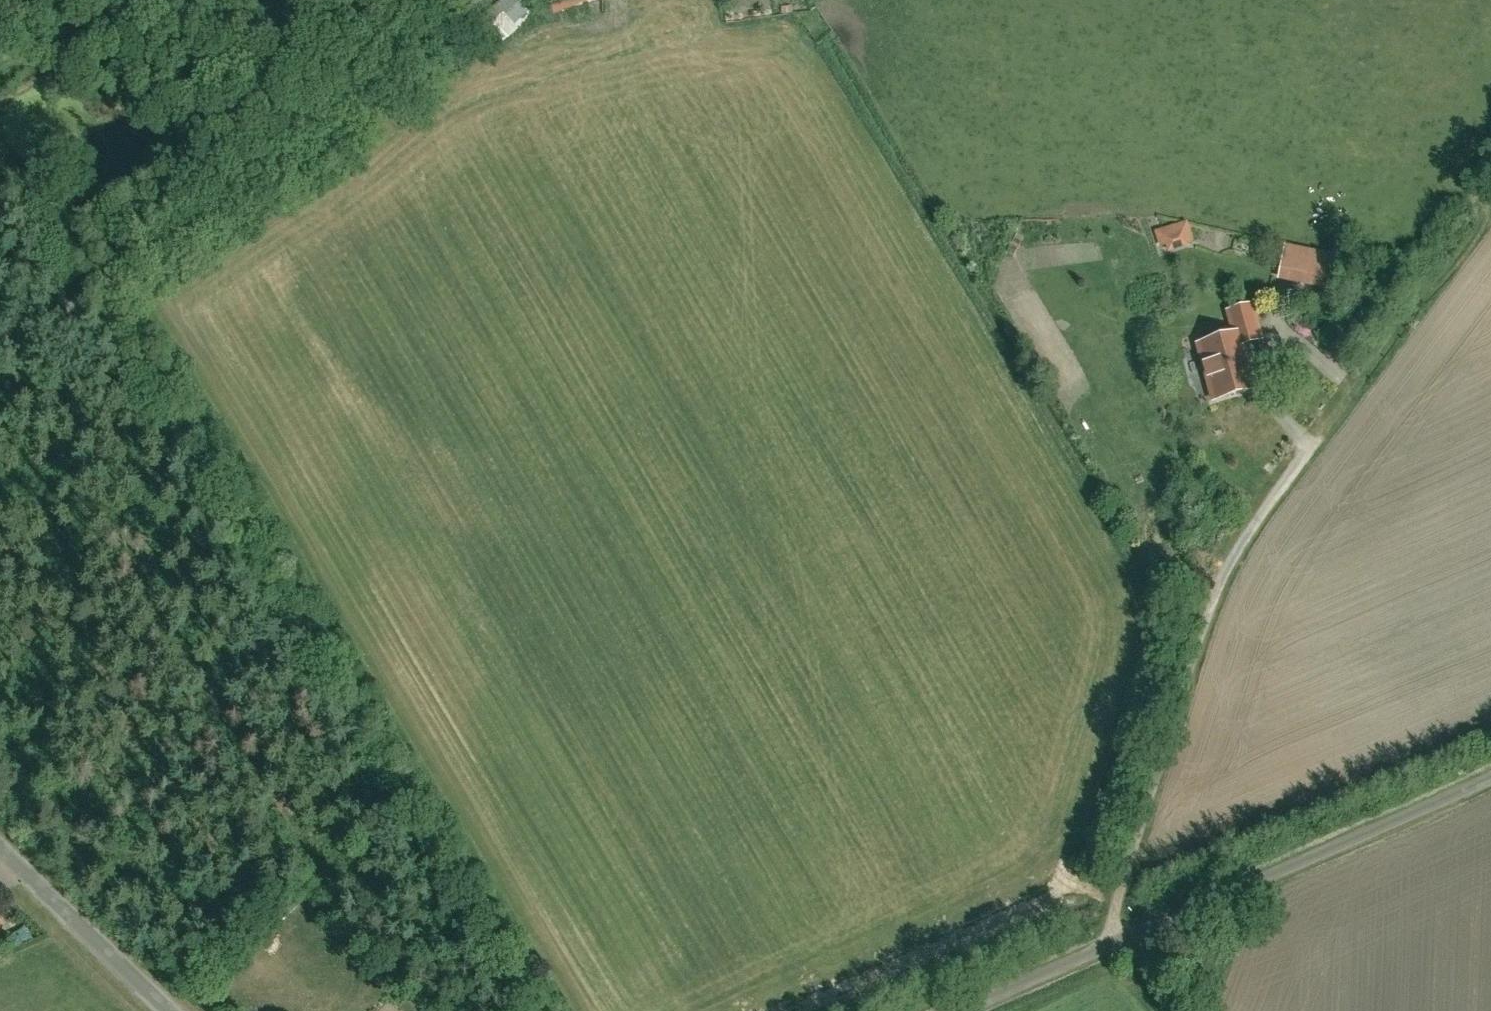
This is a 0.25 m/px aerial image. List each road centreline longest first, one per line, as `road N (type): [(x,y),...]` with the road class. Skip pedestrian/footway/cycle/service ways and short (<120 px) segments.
road 1 (unclassified): [(947,1010),(1490,750)]
road 2 (unclassified): [(168,1010),(0,847)]

